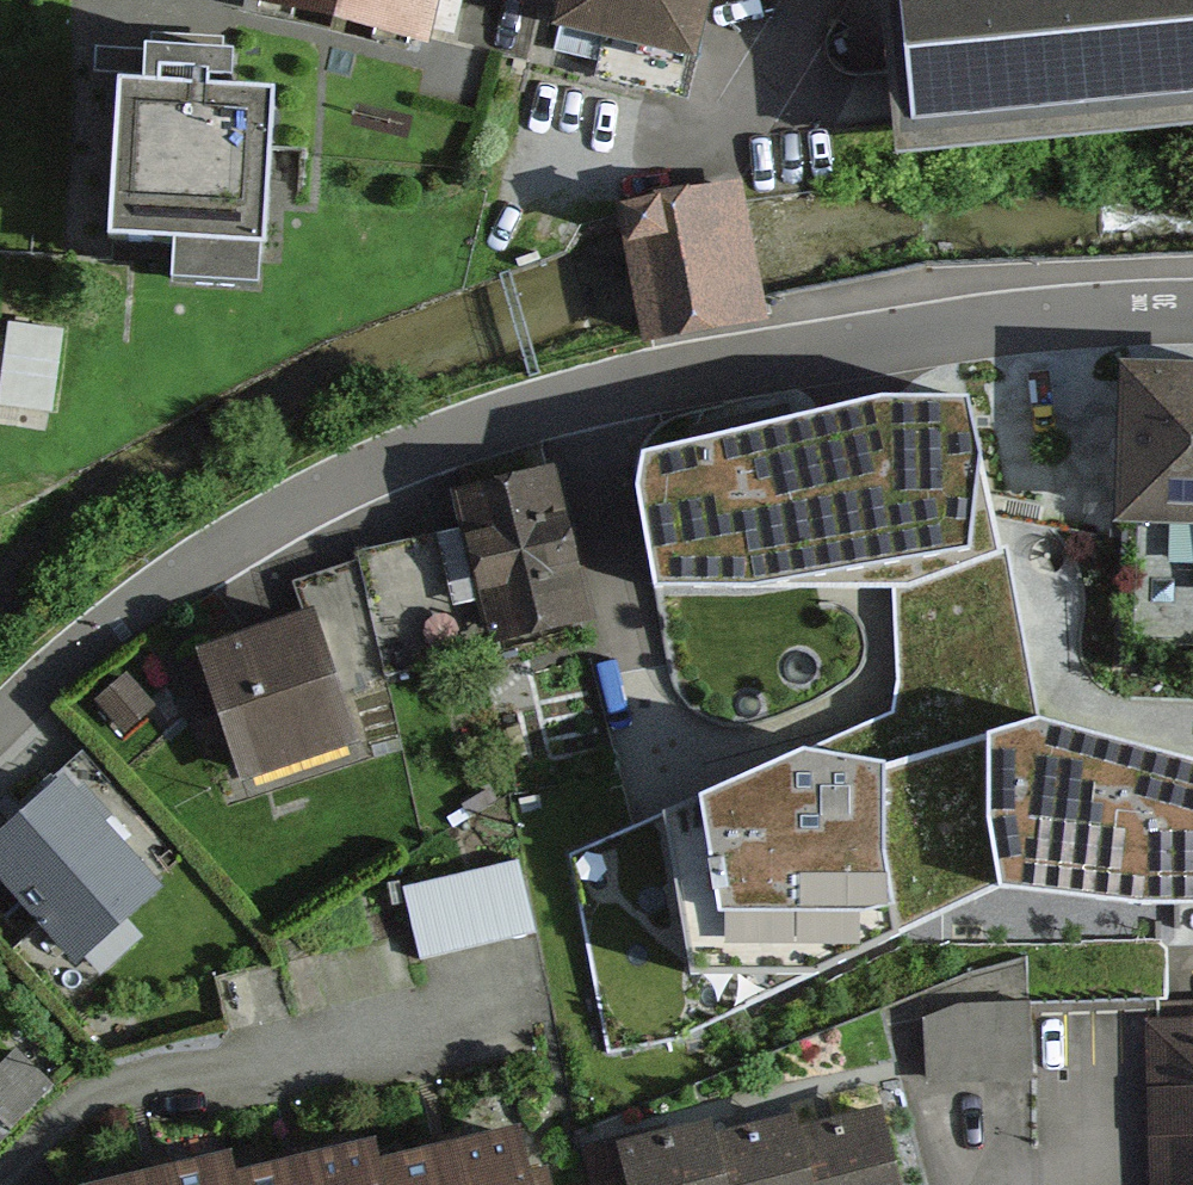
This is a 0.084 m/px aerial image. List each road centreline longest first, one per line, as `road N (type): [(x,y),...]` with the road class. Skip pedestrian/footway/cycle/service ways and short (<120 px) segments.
road 1 (residential): [(1192,312),(1088,314),(870,341),(653,381),(473,428),(390,460),(218,550),(129,610),(0,724)]
road 2 (residential): [(0,1174),(100,1086),(514,979)]

